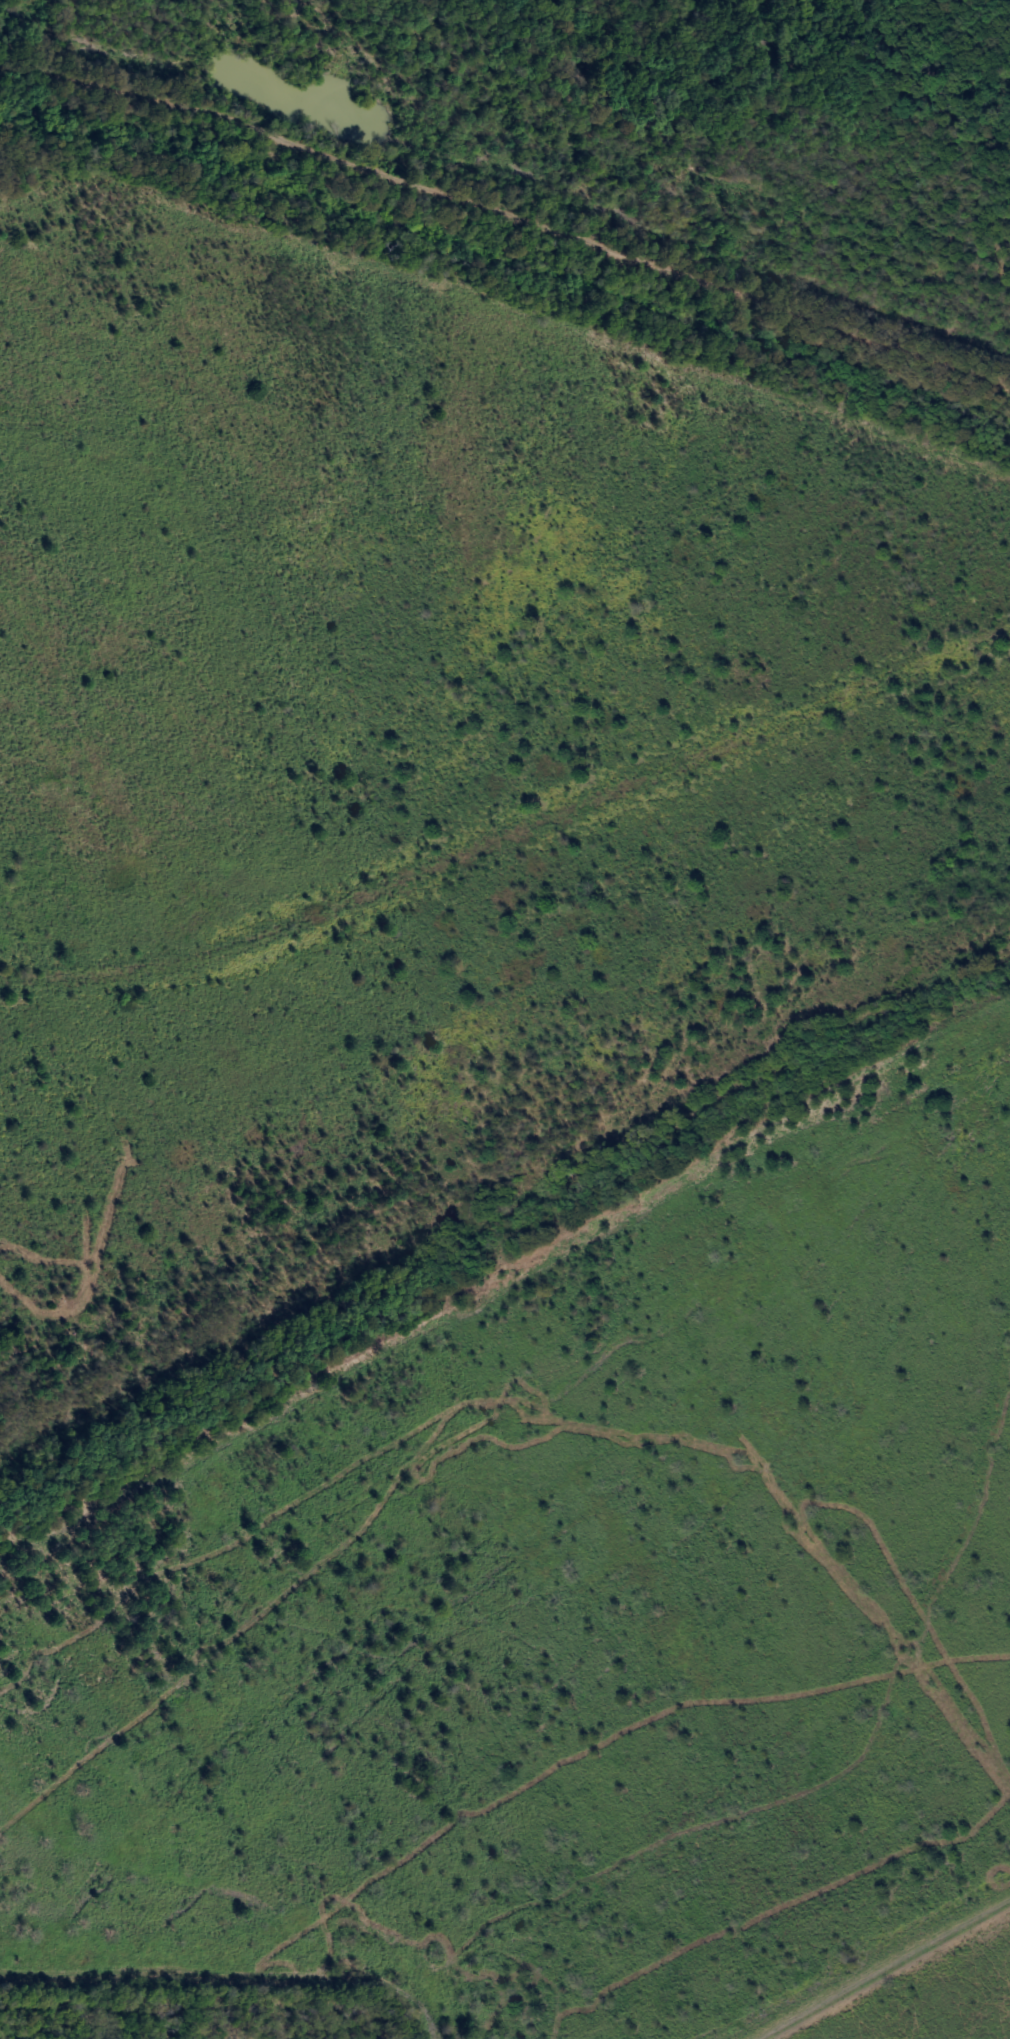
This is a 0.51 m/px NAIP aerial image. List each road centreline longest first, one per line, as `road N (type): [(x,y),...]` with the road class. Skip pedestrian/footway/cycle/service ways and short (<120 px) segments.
road 1 (track): [(743,2038),(1009,1892)]

